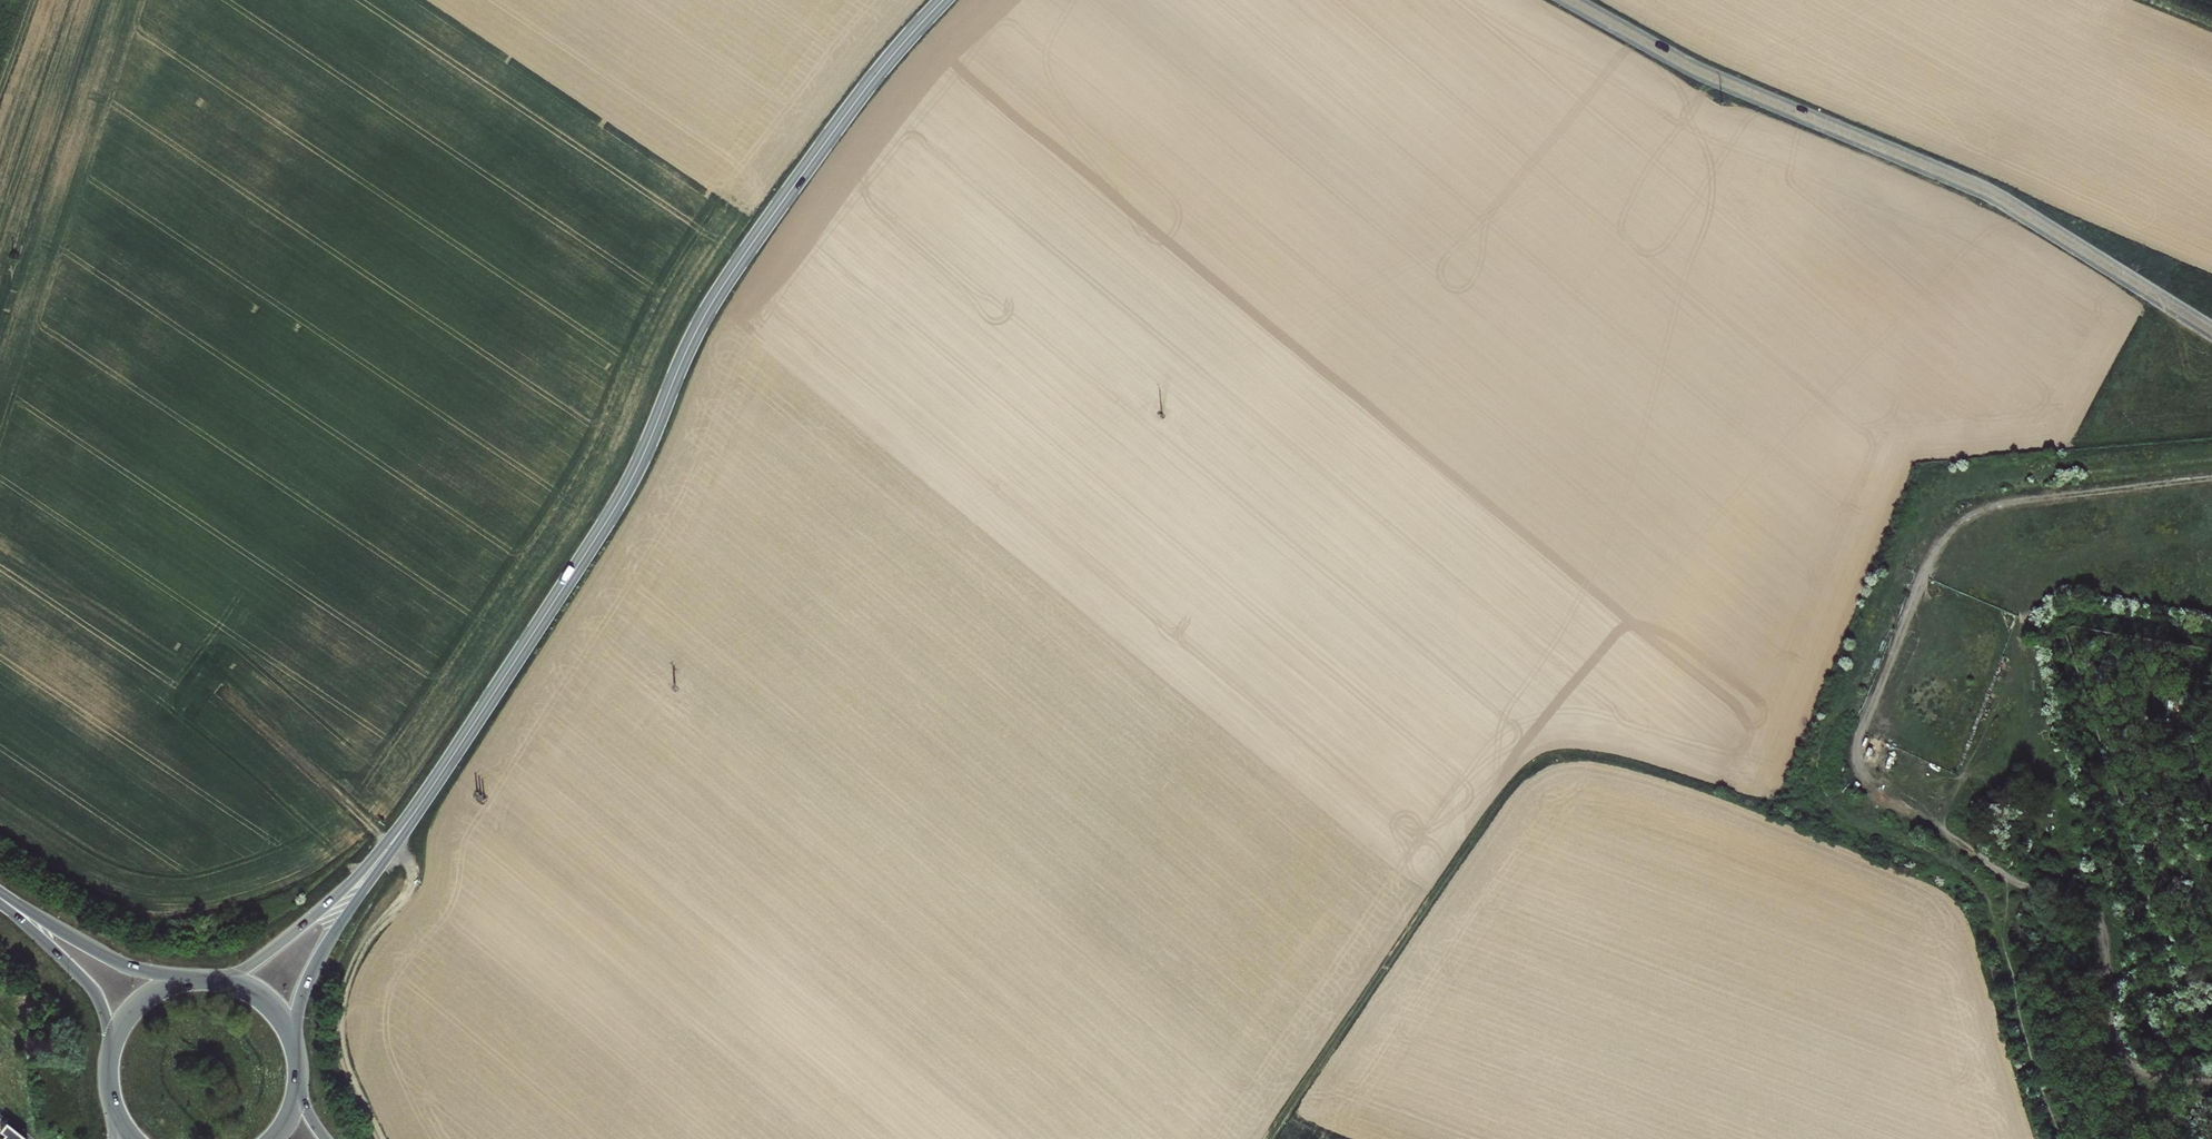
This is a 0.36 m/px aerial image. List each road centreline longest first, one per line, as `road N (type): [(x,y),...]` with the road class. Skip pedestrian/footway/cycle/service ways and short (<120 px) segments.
road 1 (secondary): [(944,0),(866,89),(722,290),(626,492),(396,840)]
road 2 (unclassified): [(1578,0),(1697,69),(2003,194),(2211,324)]
road 3 (track): [(396,840),(418,869),(416,882),(366,947),(346,1022),(349,1052),(390,1138)]
road 4 (secondary): [(396,840),(289,938),(241,972),(209,979)]
road 5 (track): [(396,840),(222,680)]
road 6 (secondary): [(297,1048),(310,977),(396,840)]
road 7 (track): [(2107,913),(2122,1037),(2134,1058),(2153,1076),(2211,1084)]
road 8 (primary): [(197,979),(119,963),(0,896)]
road 9 (primary): [(0,901),(93,990),(112,1048)]

